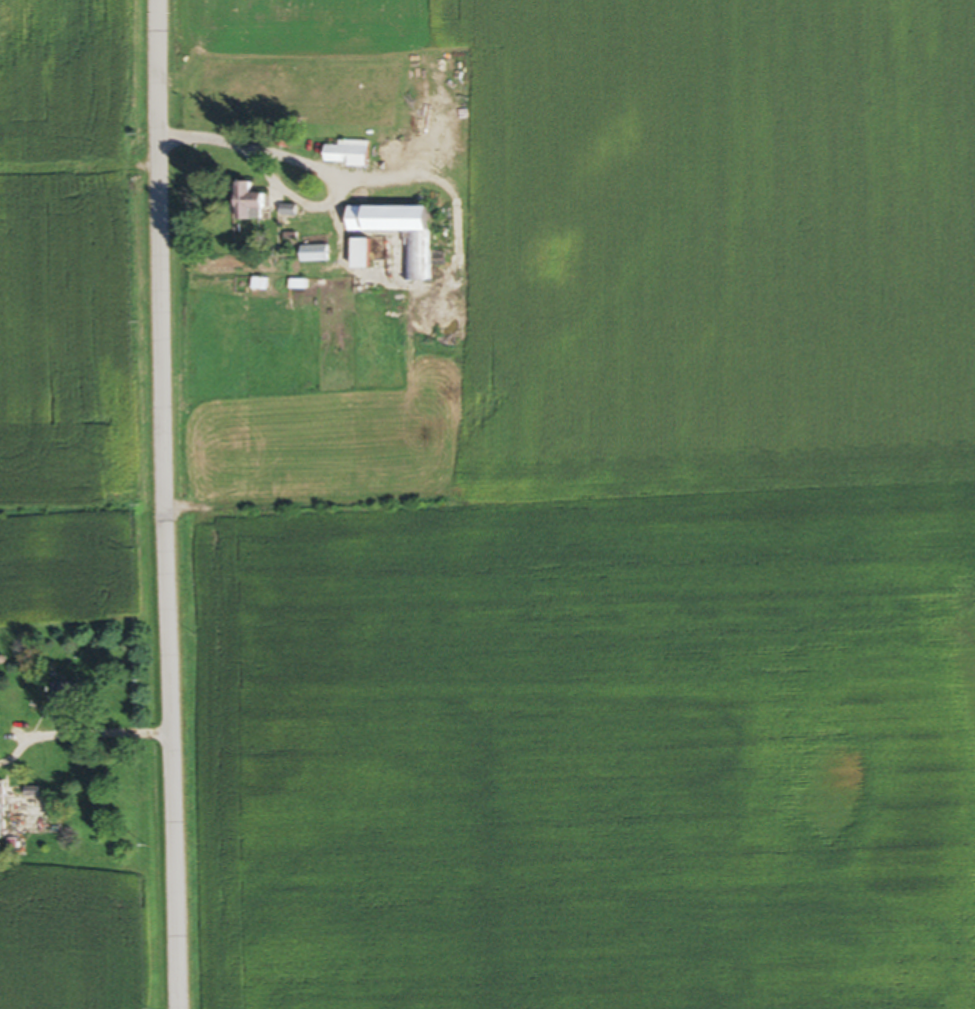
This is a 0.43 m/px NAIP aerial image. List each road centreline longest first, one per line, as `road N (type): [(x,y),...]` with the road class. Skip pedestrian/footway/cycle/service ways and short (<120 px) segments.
road 1 (tertiary): [(182,1008),(160,0)]

